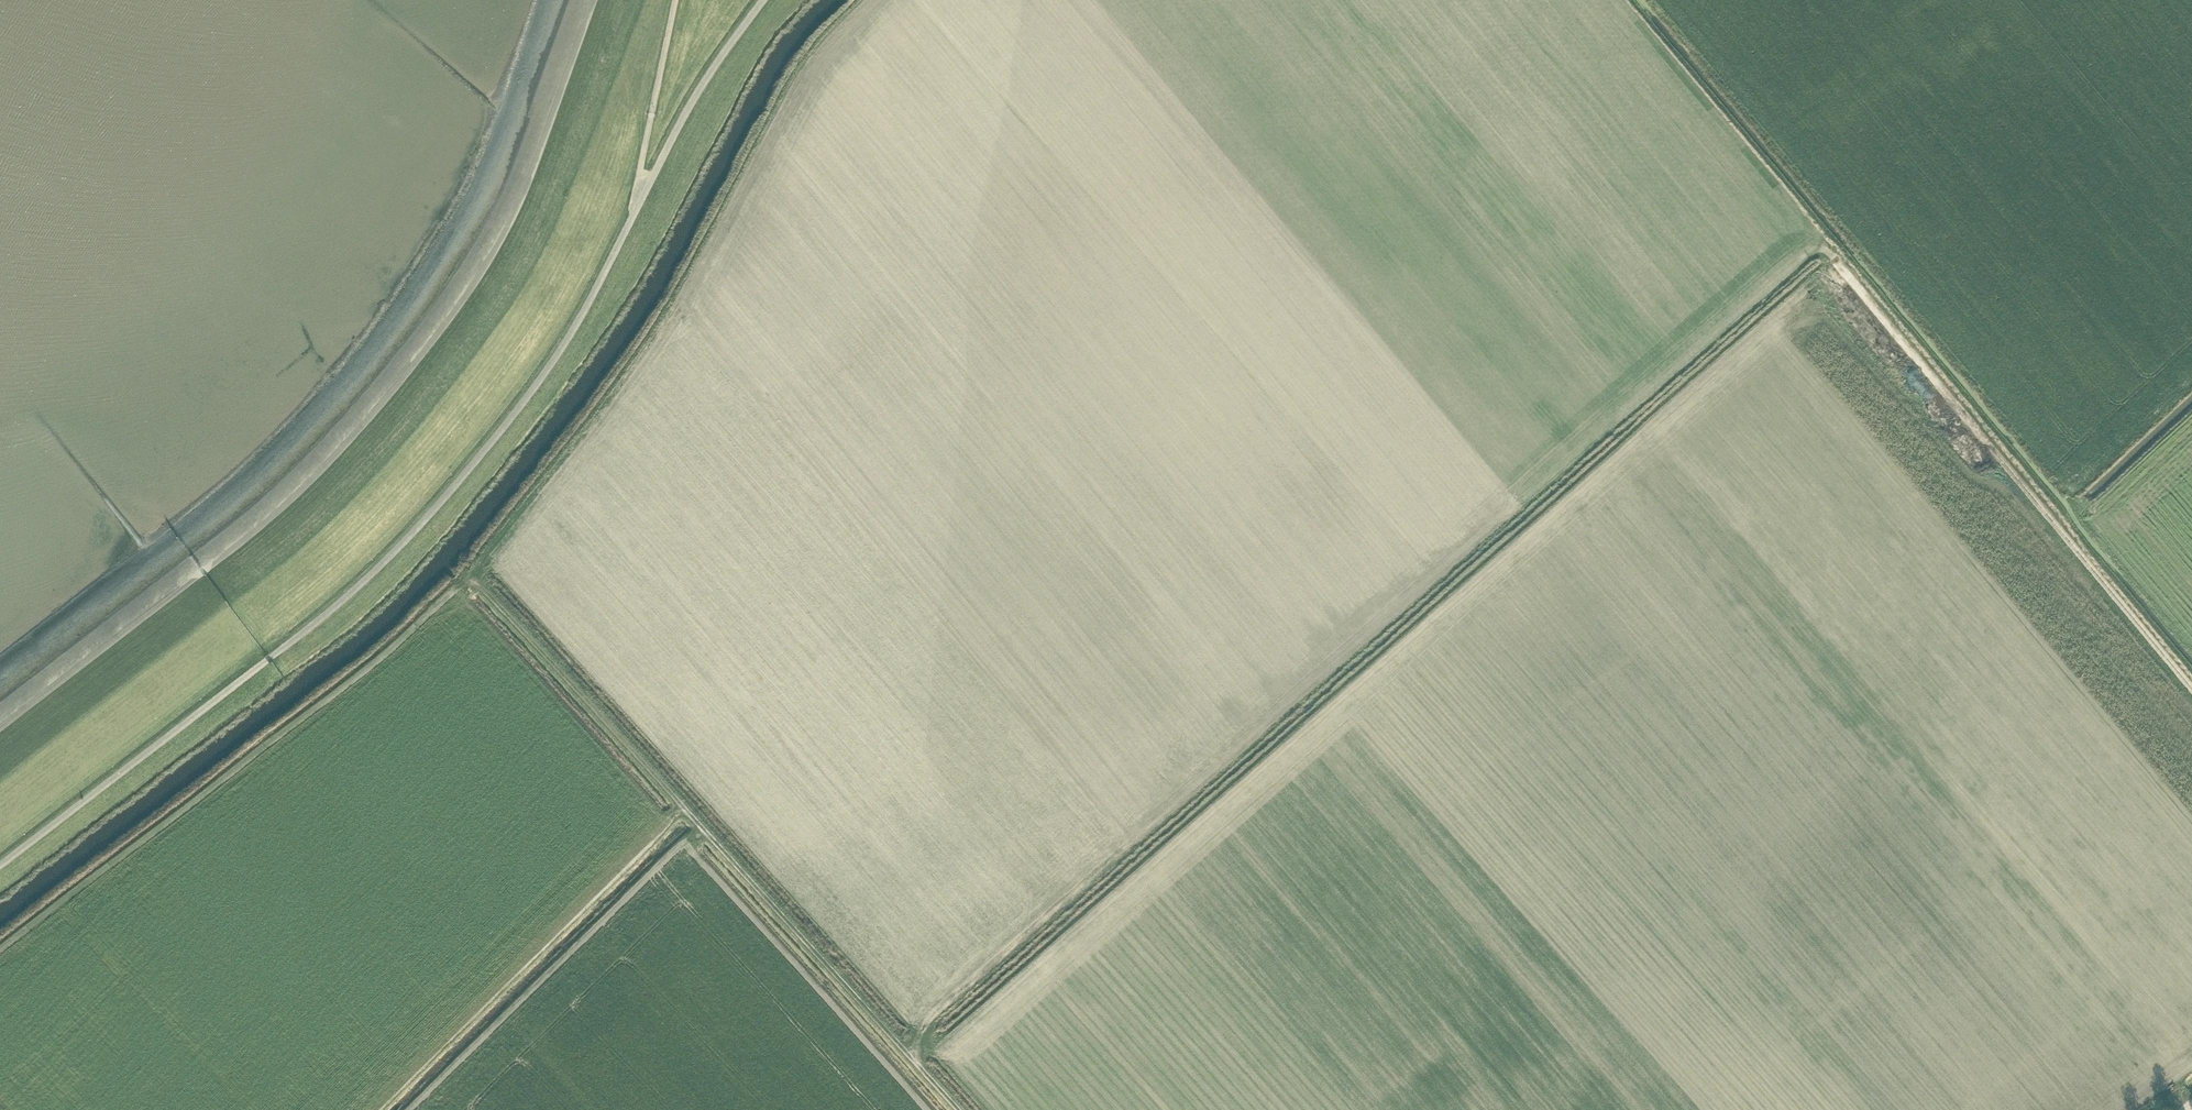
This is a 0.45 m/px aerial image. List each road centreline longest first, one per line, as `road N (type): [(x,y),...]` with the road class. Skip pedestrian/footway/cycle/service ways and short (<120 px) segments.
road 1 (unclassified): [(0,866),(306,632),(406,541),(552,364),(638,209)]
road 2 (track): [(954,1109),(474,582)]
road 3 (unclassified): [(638,209),(682,122),(766,0)]
road 4 (unclassified): [(638,209),(674,0)]

